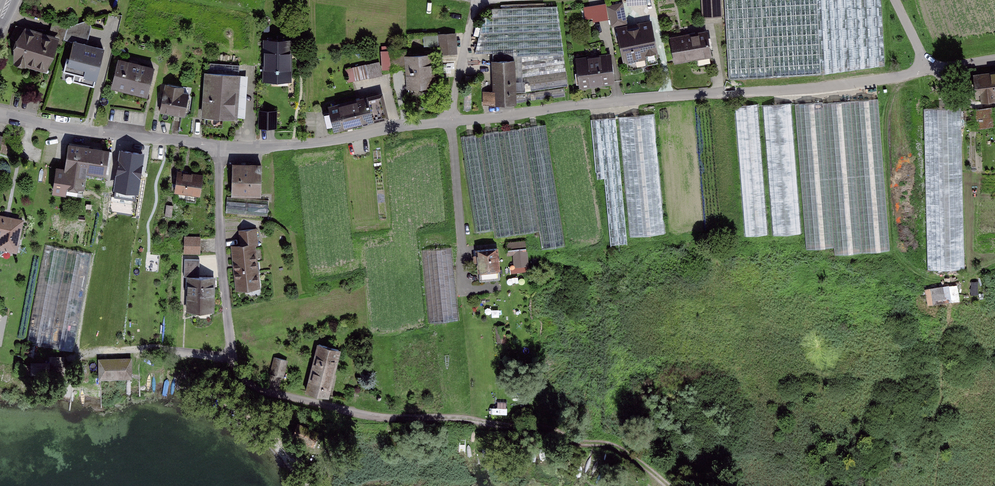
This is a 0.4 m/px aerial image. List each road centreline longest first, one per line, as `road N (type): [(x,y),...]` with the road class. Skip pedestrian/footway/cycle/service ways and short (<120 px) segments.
road 1 (residential): [(220,144),(299,143),(552,105),(832,85),(926,69)]
road 2 (residential): [(220,144),(237,351),(247,378),(318,403),(400,415)]
road 3 (track): [(400,415),(533,424),(636,448),(676,485)]
road 4 (residential): [(0,110),(220,144)]
road 5 (track): [(237,351),(63,355)]
road 6 (track): [(455,120),(456,77),(477,0)]

